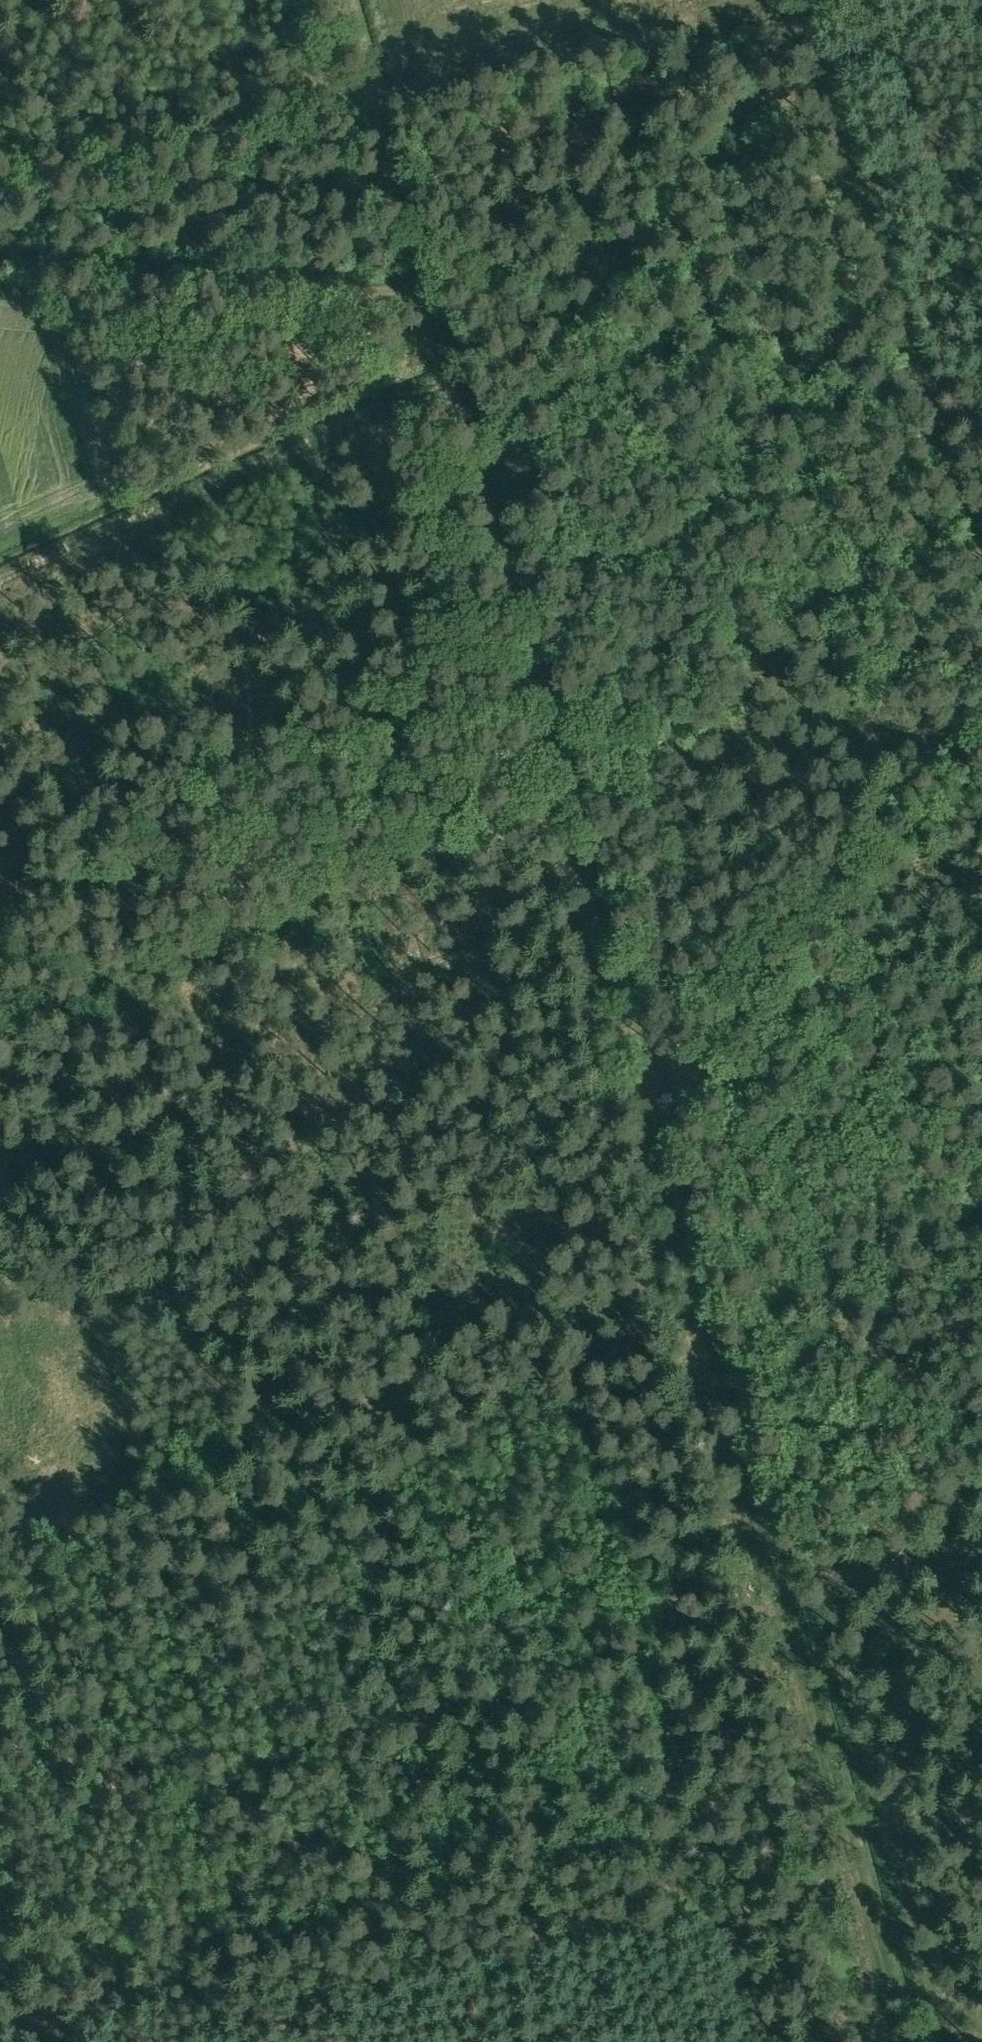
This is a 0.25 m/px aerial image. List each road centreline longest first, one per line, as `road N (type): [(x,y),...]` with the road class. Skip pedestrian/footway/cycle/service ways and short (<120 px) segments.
road 1 (track): [(899,2041),(560,785)]
road 2 (track): [(0,255),(401,288),(414,272),(413,252),(375,120)]

